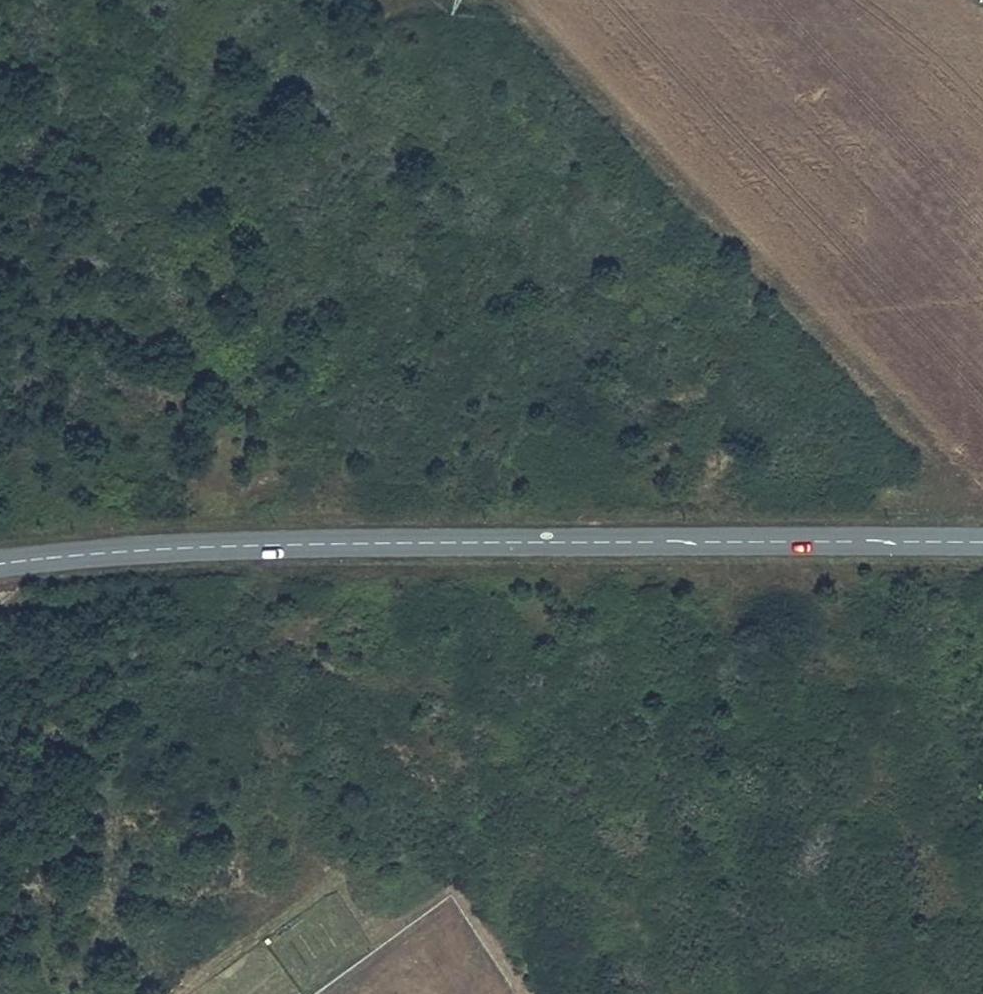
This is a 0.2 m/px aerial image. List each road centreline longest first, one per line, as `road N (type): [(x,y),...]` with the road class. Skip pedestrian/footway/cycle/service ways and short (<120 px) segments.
road 1 (tertiary): [(0,565),(199,548),(982,543)]

